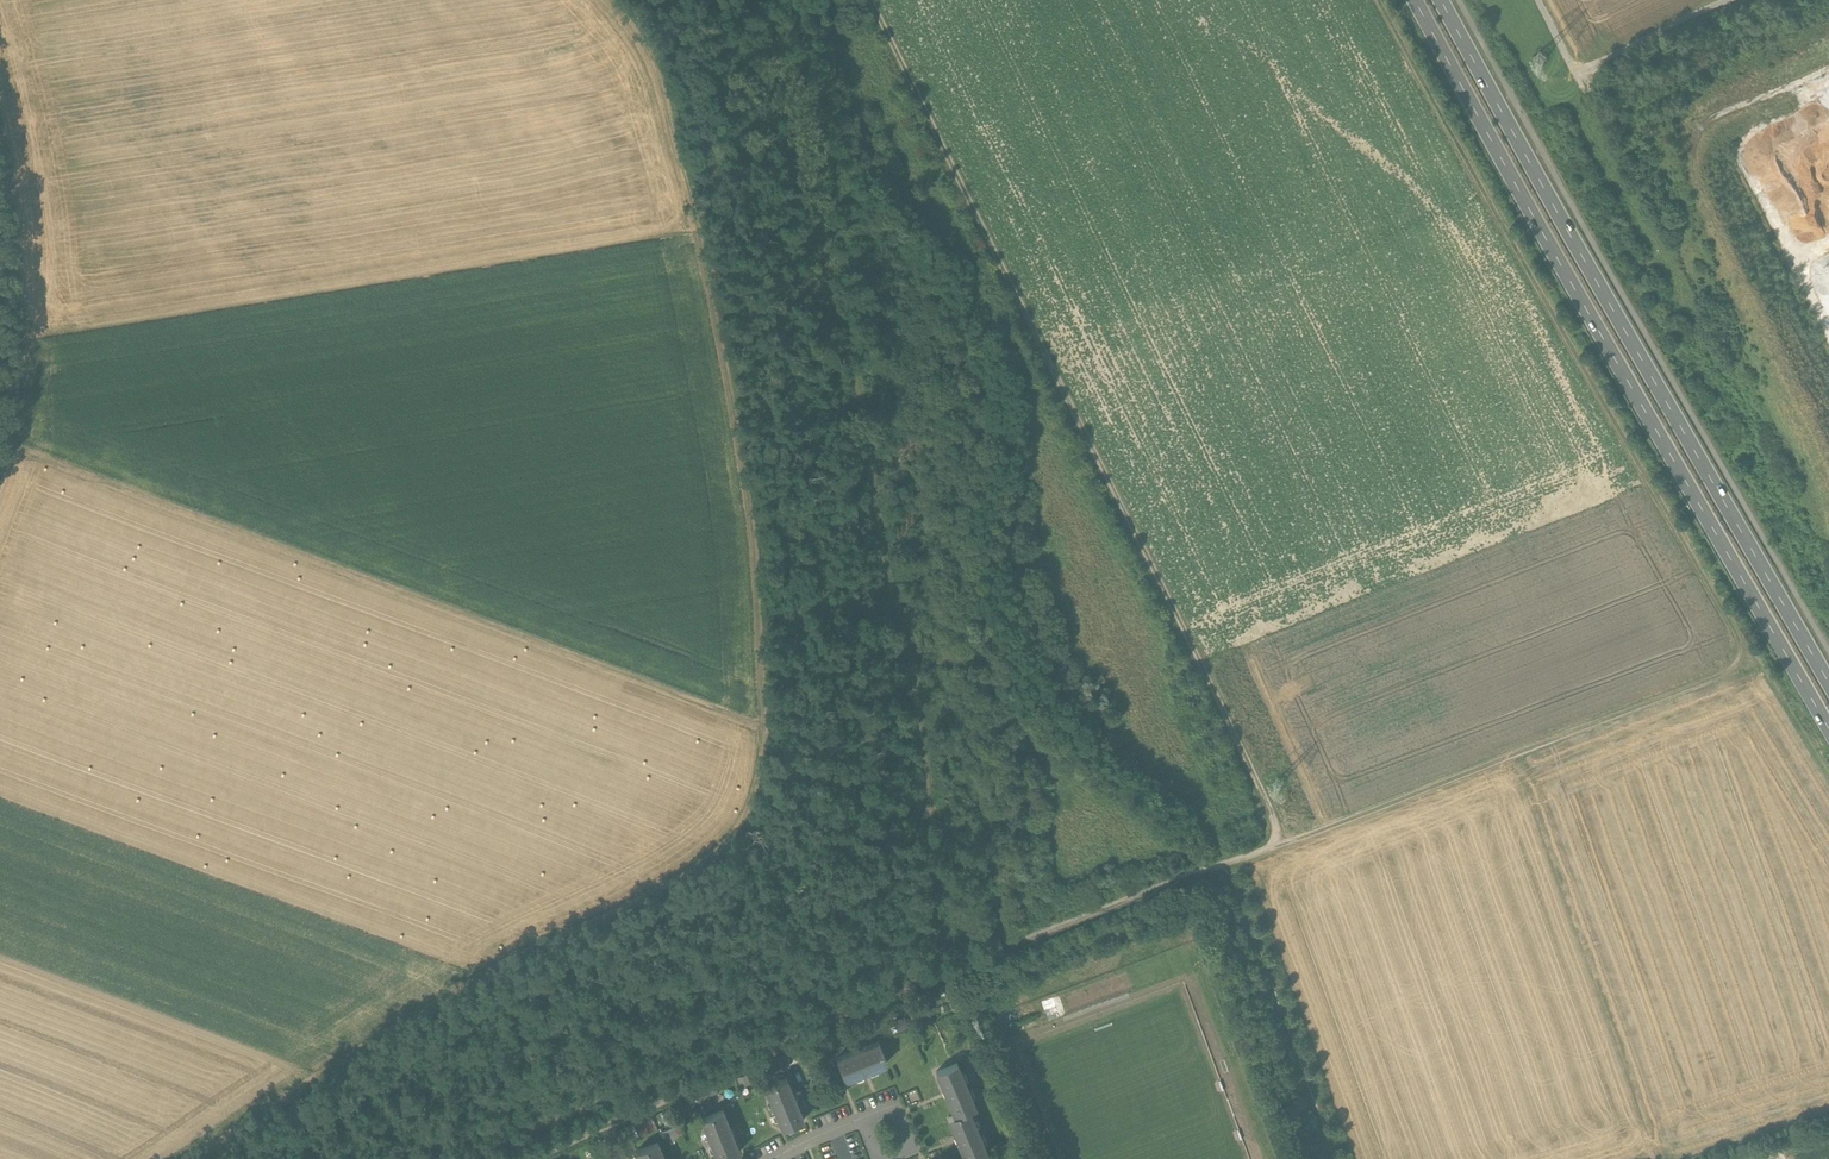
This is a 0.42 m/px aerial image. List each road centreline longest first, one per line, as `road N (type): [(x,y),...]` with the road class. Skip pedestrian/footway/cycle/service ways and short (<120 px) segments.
road 1 (track): [(177,1158),(730,832),(752,780),(770,734),(751,502),(667,87),(609,0)]
road 2 (track): [(546,1158),(1040,931),(1332,827),(1736,667)]
road 3 (track): [(870,0),(1265,800),(1273,824),(1270,848)]
road 4 (primary): [(1415,0),(1576,298),(1828,727)]
road 5 (track): [(15,444),(770,734)]
road 6 (primary): [(1828,678),(1439,0)]
road 7 (track): [(1381,0),(1474,183),(1738,637),(1736,667)]
road 8 (track): [(0,139),(23,226),(15,444),(0,482)]
road 9 (track): [(1532,0),(1566,68),(1615,55),(1725,0)]
road 10 (track): [(1741,654),(1759,662),(1828,773)]

